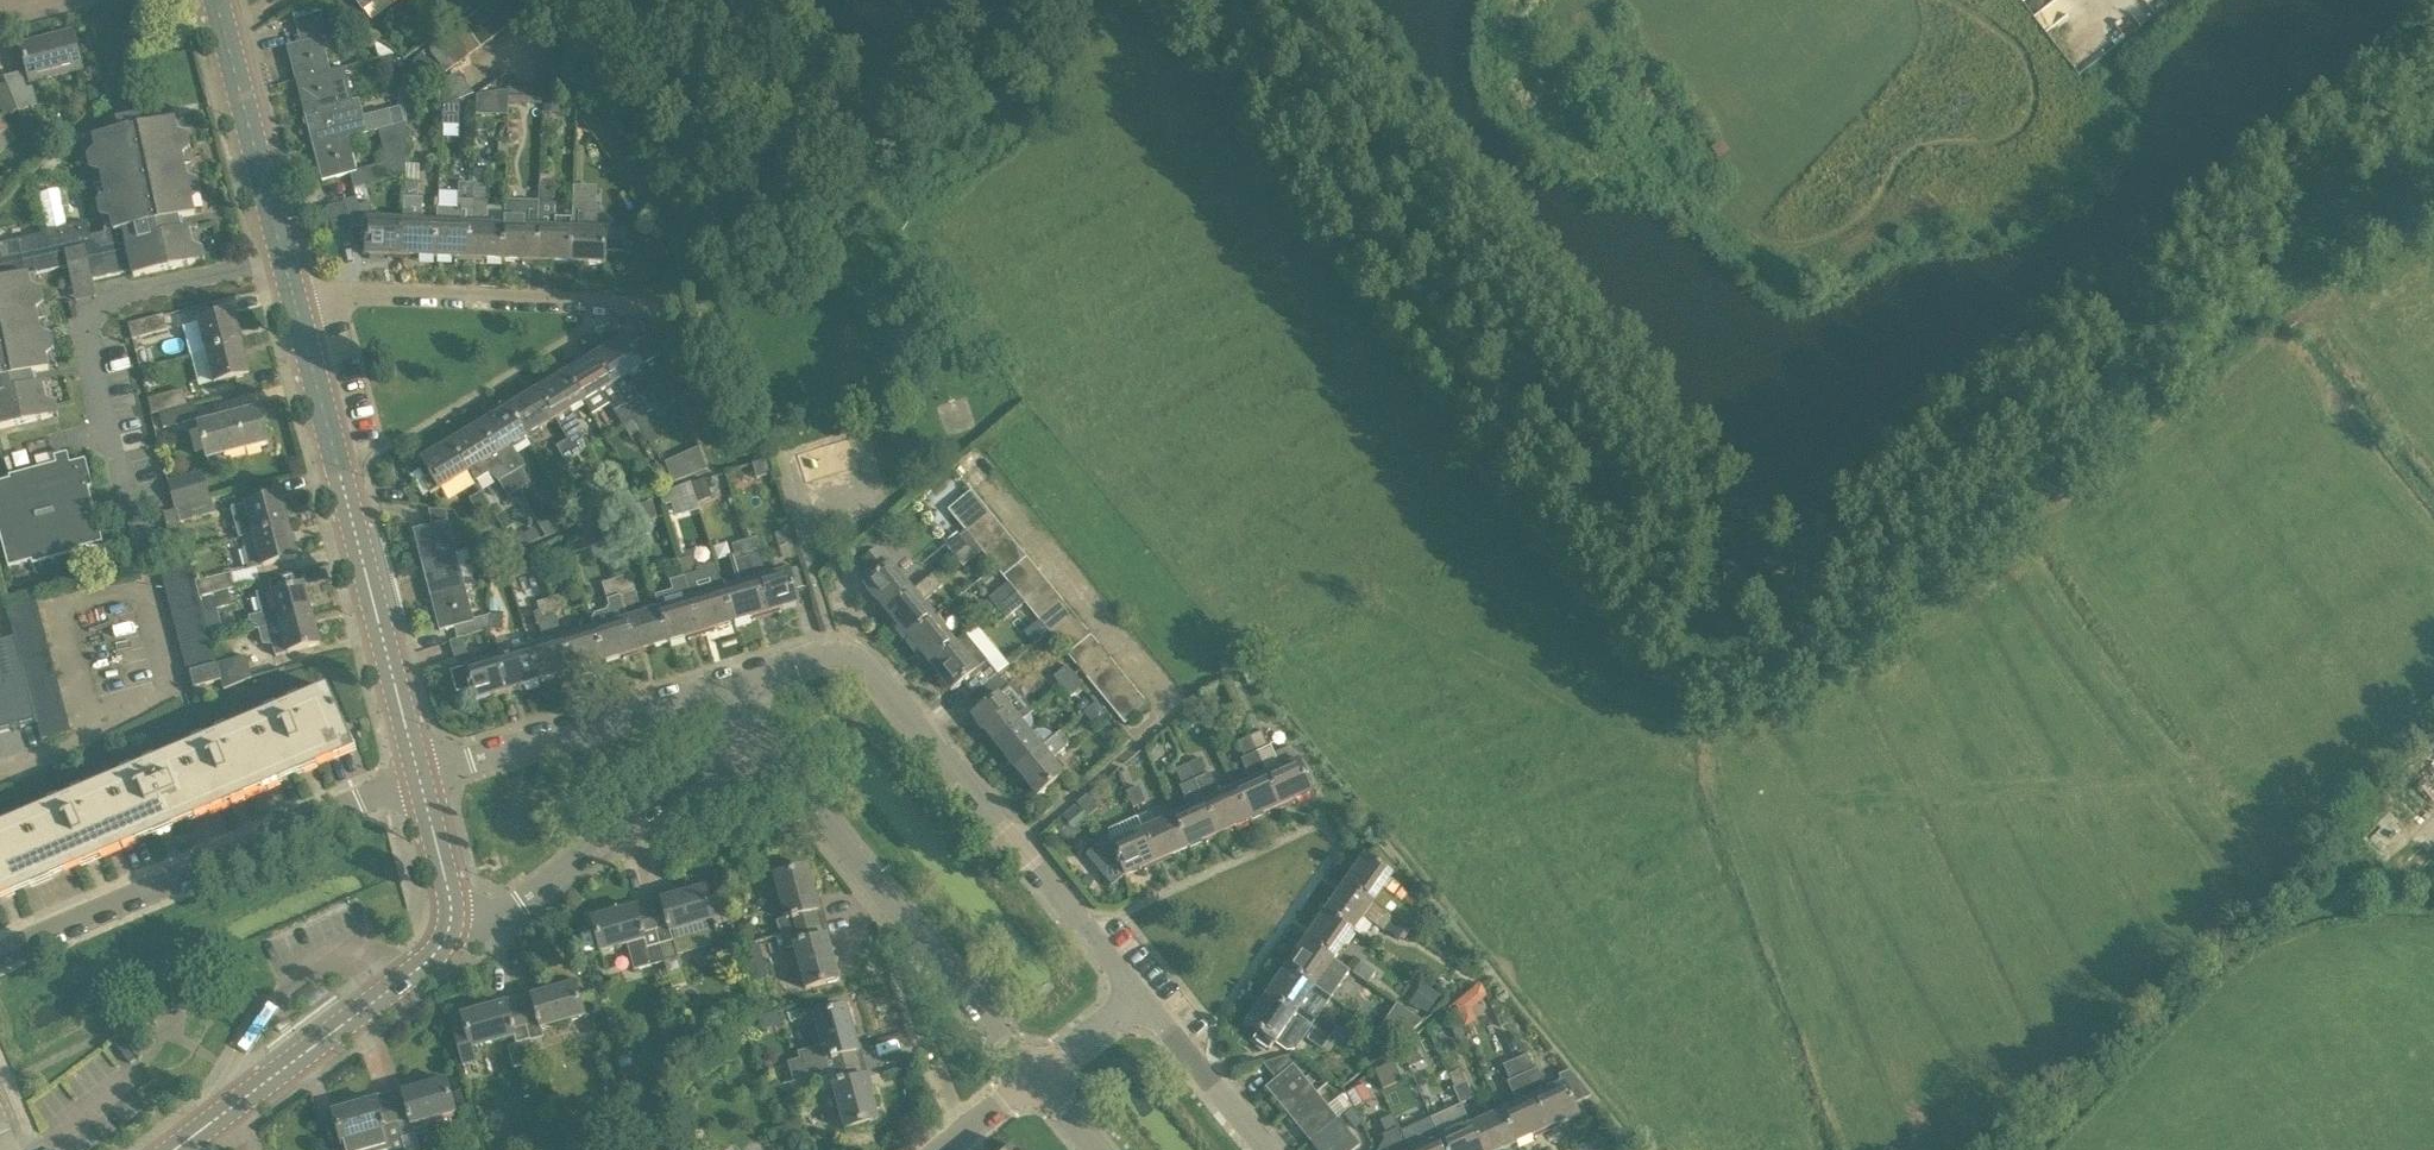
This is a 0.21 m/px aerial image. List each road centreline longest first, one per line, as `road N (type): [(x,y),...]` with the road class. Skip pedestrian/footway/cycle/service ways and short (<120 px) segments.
road 1 (tertiary): [(418,776),(205,0)]
road 2 (residential): [(1138,1000),(884,678),(842,657),(721,690)]
road 3 (unclassified): [(613,0),(642,40),(703,84),(772,106),(816,108),(899,100),(974,76),(1015,33),(1030,0)]
road 4 (residential): [(0,956),(418,776)]
road 5 (residential): [(733,748),(761,753),(784,772),(1030,1079)]
road 6 (tertiary): [(173,1149),(400,980),(439,947),(450,923)]
road 7 (residential): [(450,923),(500,915),(733,748)]
road 8 (residential): [(721,690),(418,776)]
road 9 (residential): [(1263,1149),(1138,1000)]
road 10 (tertiary): [(450,923),(452,898),(418,776)]
road 11 (residential): [(961,1132),(932,1052),(868,1060)]
road 12 (residential): [(1030,1079),(1138,1000)]

